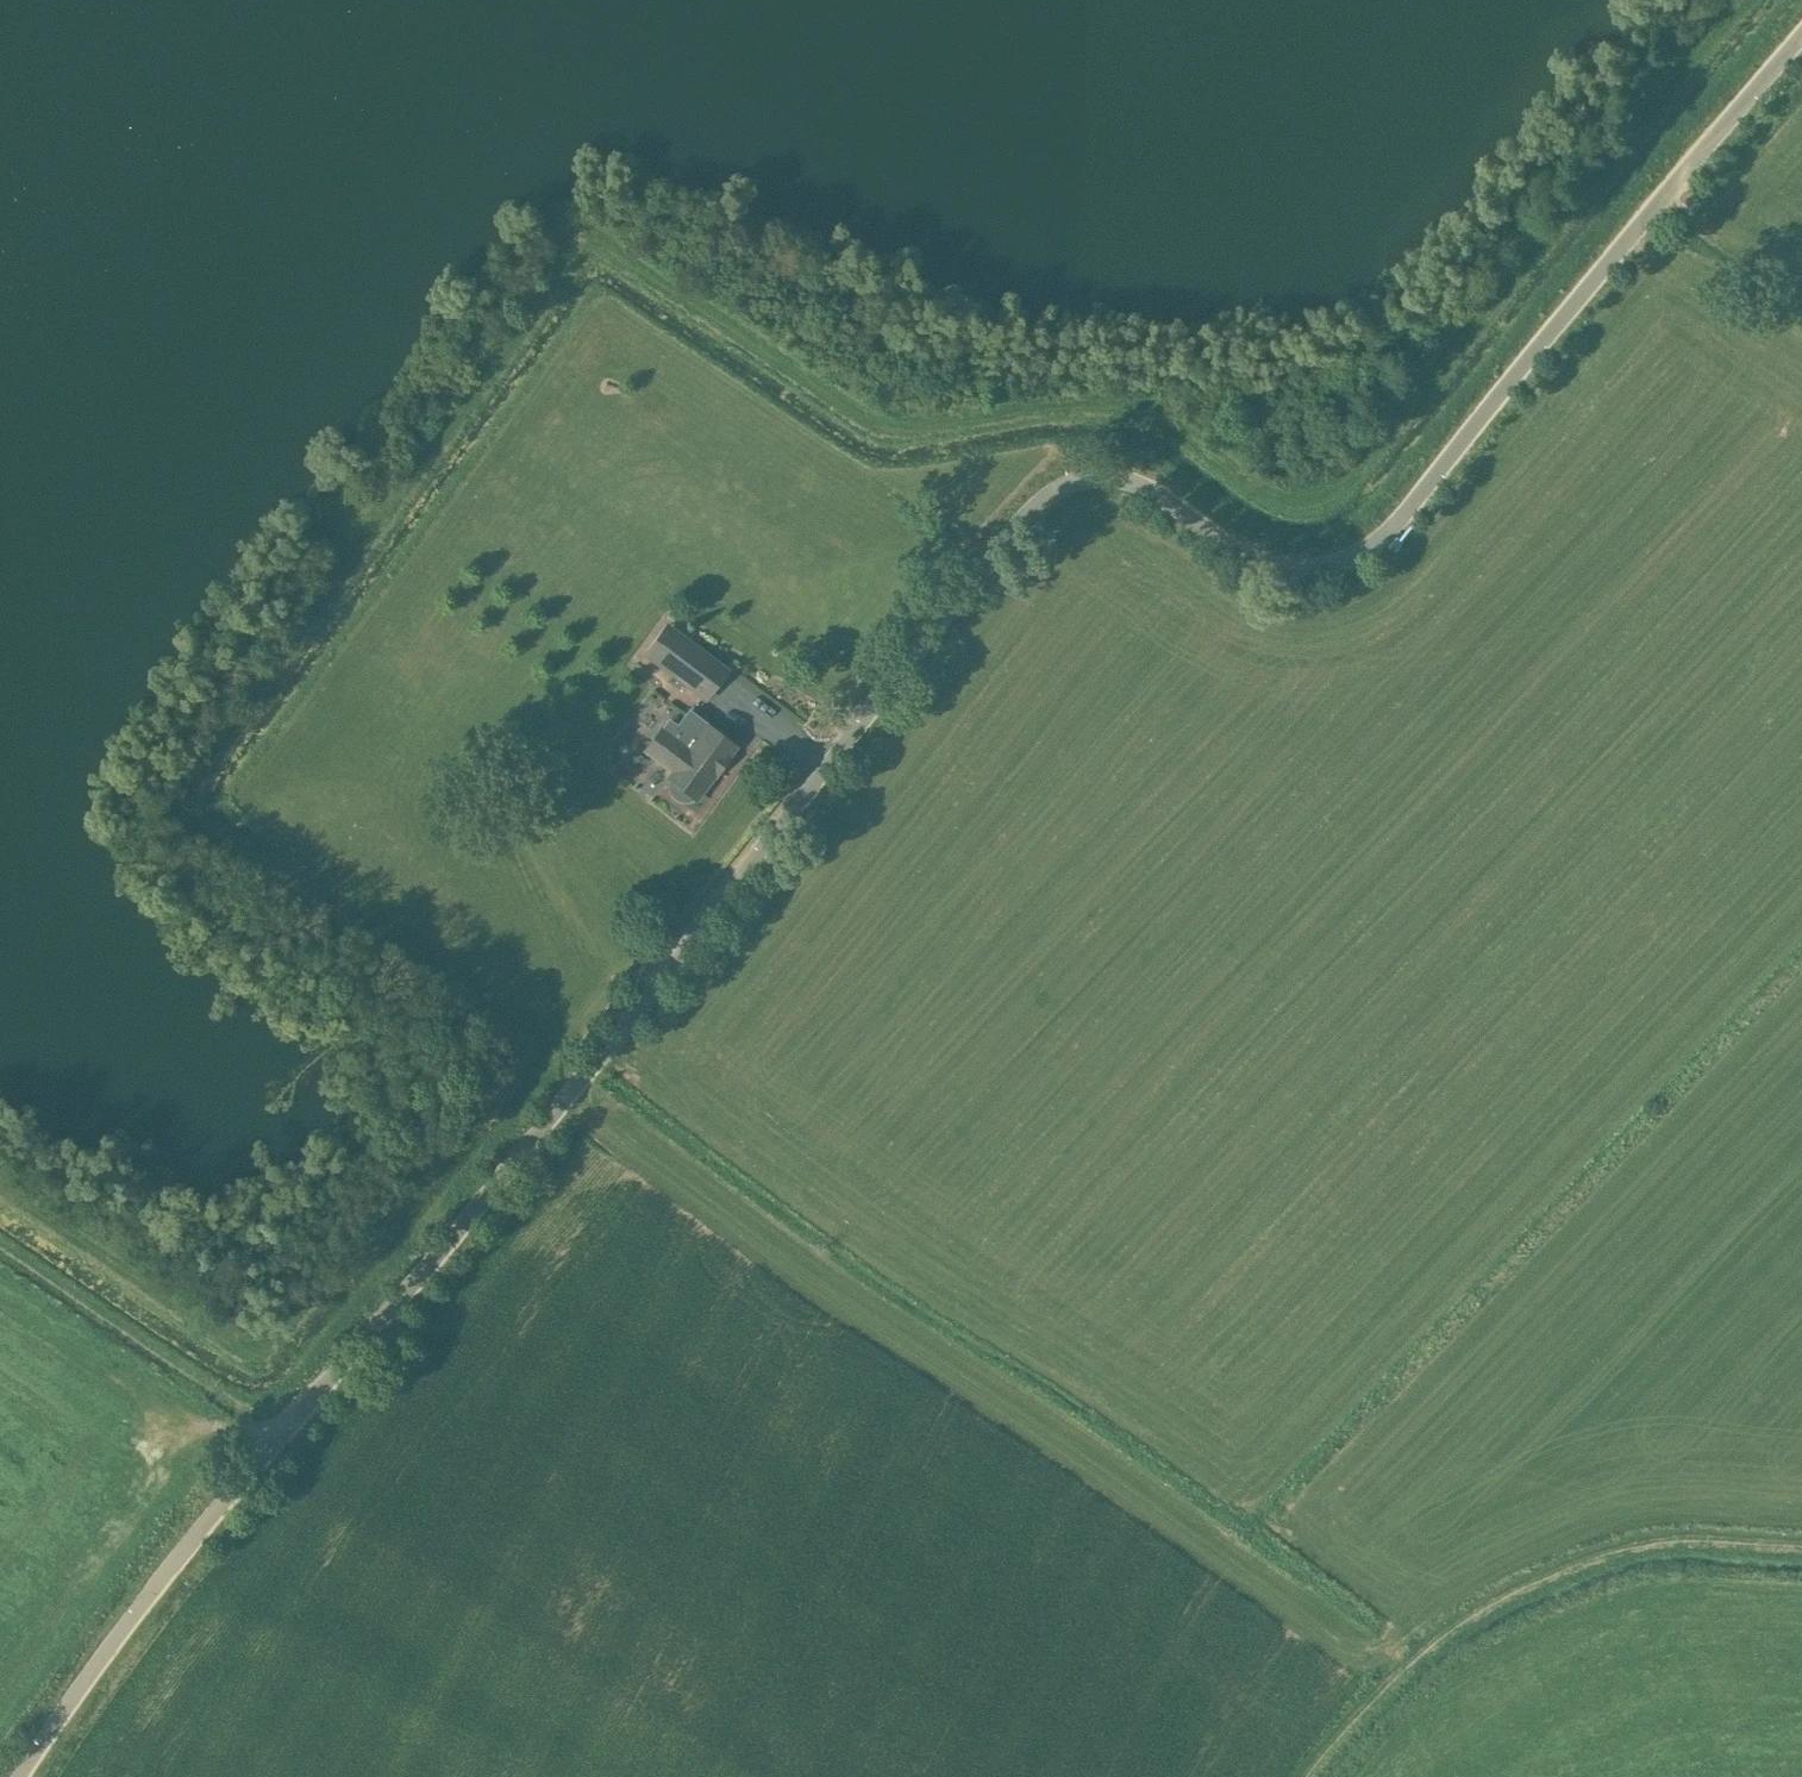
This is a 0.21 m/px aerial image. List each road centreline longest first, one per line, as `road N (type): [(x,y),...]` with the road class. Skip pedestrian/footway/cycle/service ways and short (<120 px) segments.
road 1 (unclassified): [(22,1776),(210,1514),(703,925),(1021,519),(1062,492),(1109,482),(1133,486),(1260,567),(1334,568),(1360,553),(1441,471),(1801,28)]
road 2 (track): [(0,1246),(279,1432)]
road 3 (track): [(1431,1636),(1336,1734),(1309,1776)]

